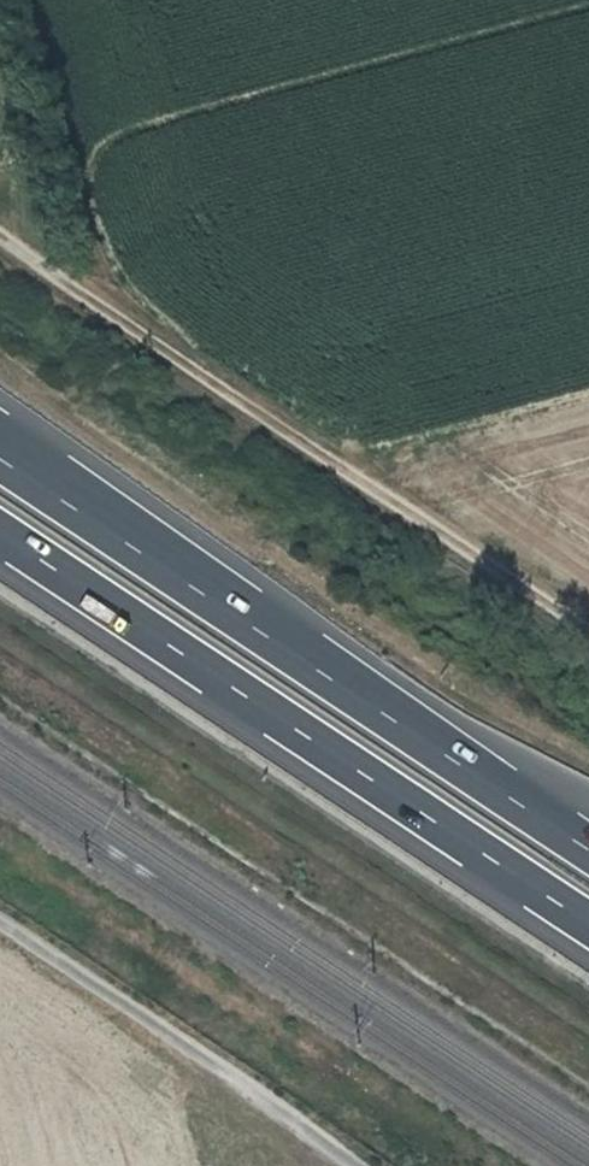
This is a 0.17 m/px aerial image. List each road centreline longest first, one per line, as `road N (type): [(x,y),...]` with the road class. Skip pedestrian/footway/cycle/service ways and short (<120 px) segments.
road 1 (motorway): [(588,850),(0,458)]
road 2 (track): [(588,630),(0,239)]
road 3 (motorway): [(0,534),(588,925)]
road 4 (unclassified): [(0,923),(363,1165)]

